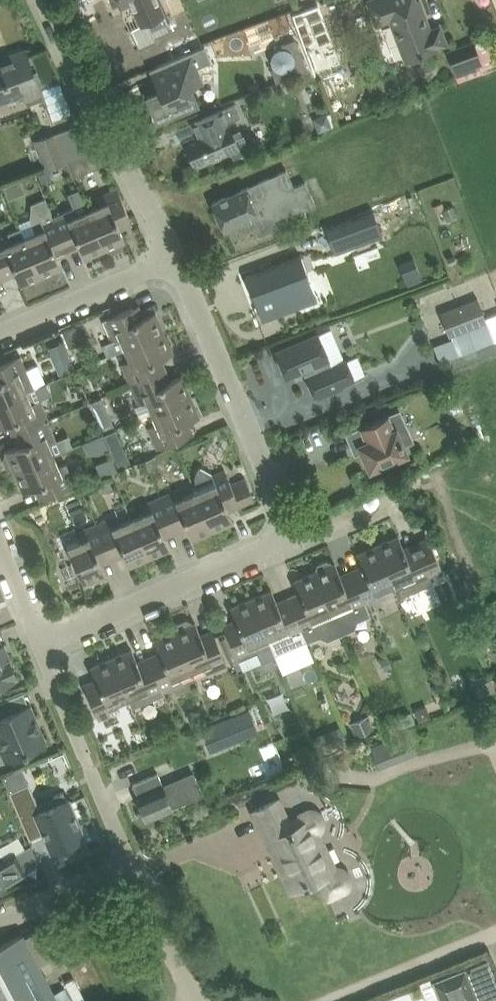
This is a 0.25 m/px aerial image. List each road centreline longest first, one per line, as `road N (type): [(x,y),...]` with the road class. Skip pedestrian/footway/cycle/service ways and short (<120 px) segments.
road 1 (unclassified): [(289,529),(166,253)]
road 2 (unclassified): [(166,253),(49,0)]
road 3 (unclassified): [(36,645),(289,529)]
road 4 (unclassified): [(0,328),(166,253)]
road 5 (unclassified): [(191,1000),(123,859)]
road 6 (unclassified): [(0,916),(123,859)]

